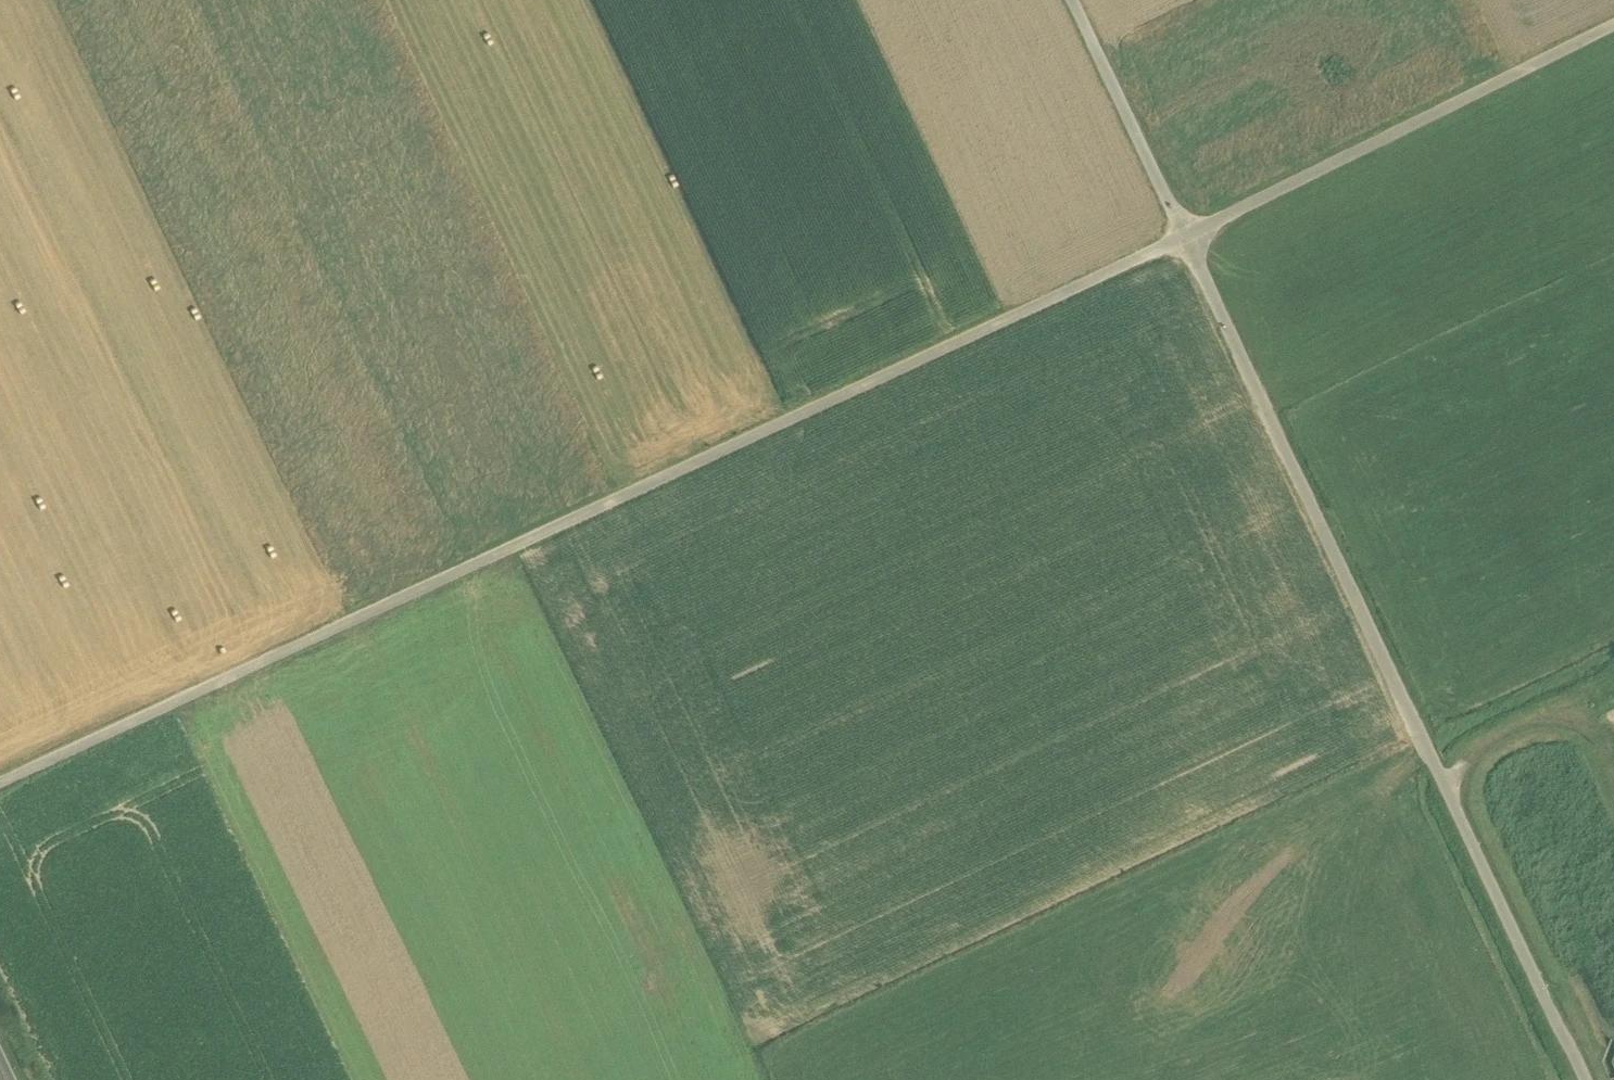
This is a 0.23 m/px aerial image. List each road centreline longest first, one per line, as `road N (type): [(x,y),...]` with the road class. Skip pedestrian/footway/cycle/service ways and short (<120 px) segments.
road 1 (track): [(1613,48),(1205,249),(0,804)]
road 2 (track): [(1586,1079),(1205,249),(1081,0)]

